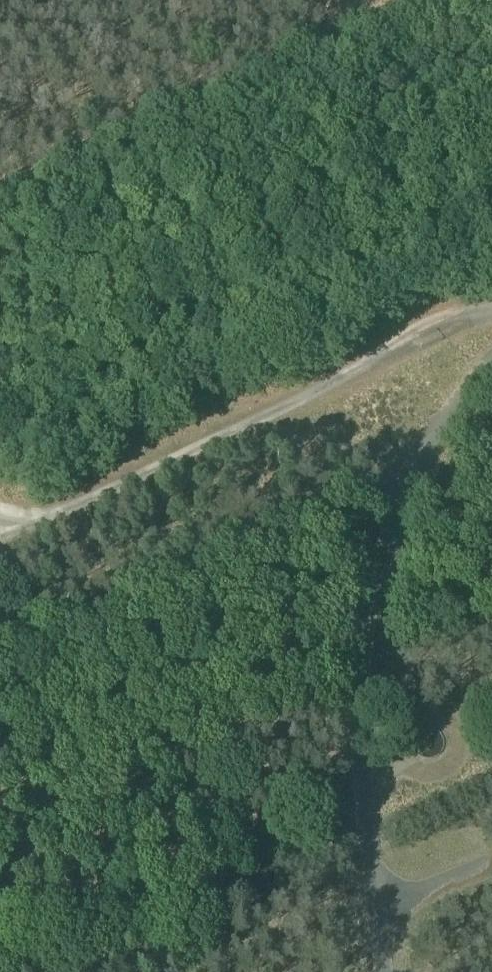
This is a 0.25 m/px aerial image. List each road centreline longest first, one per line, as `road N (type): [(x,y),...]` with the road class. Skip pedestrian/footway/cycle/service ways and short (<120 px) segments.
road 1 (track): [(491,370),(447,420),(410,492),(372,611),(360,739),(385,971)]
road 2 (track): [(491,324),(0,549)]

